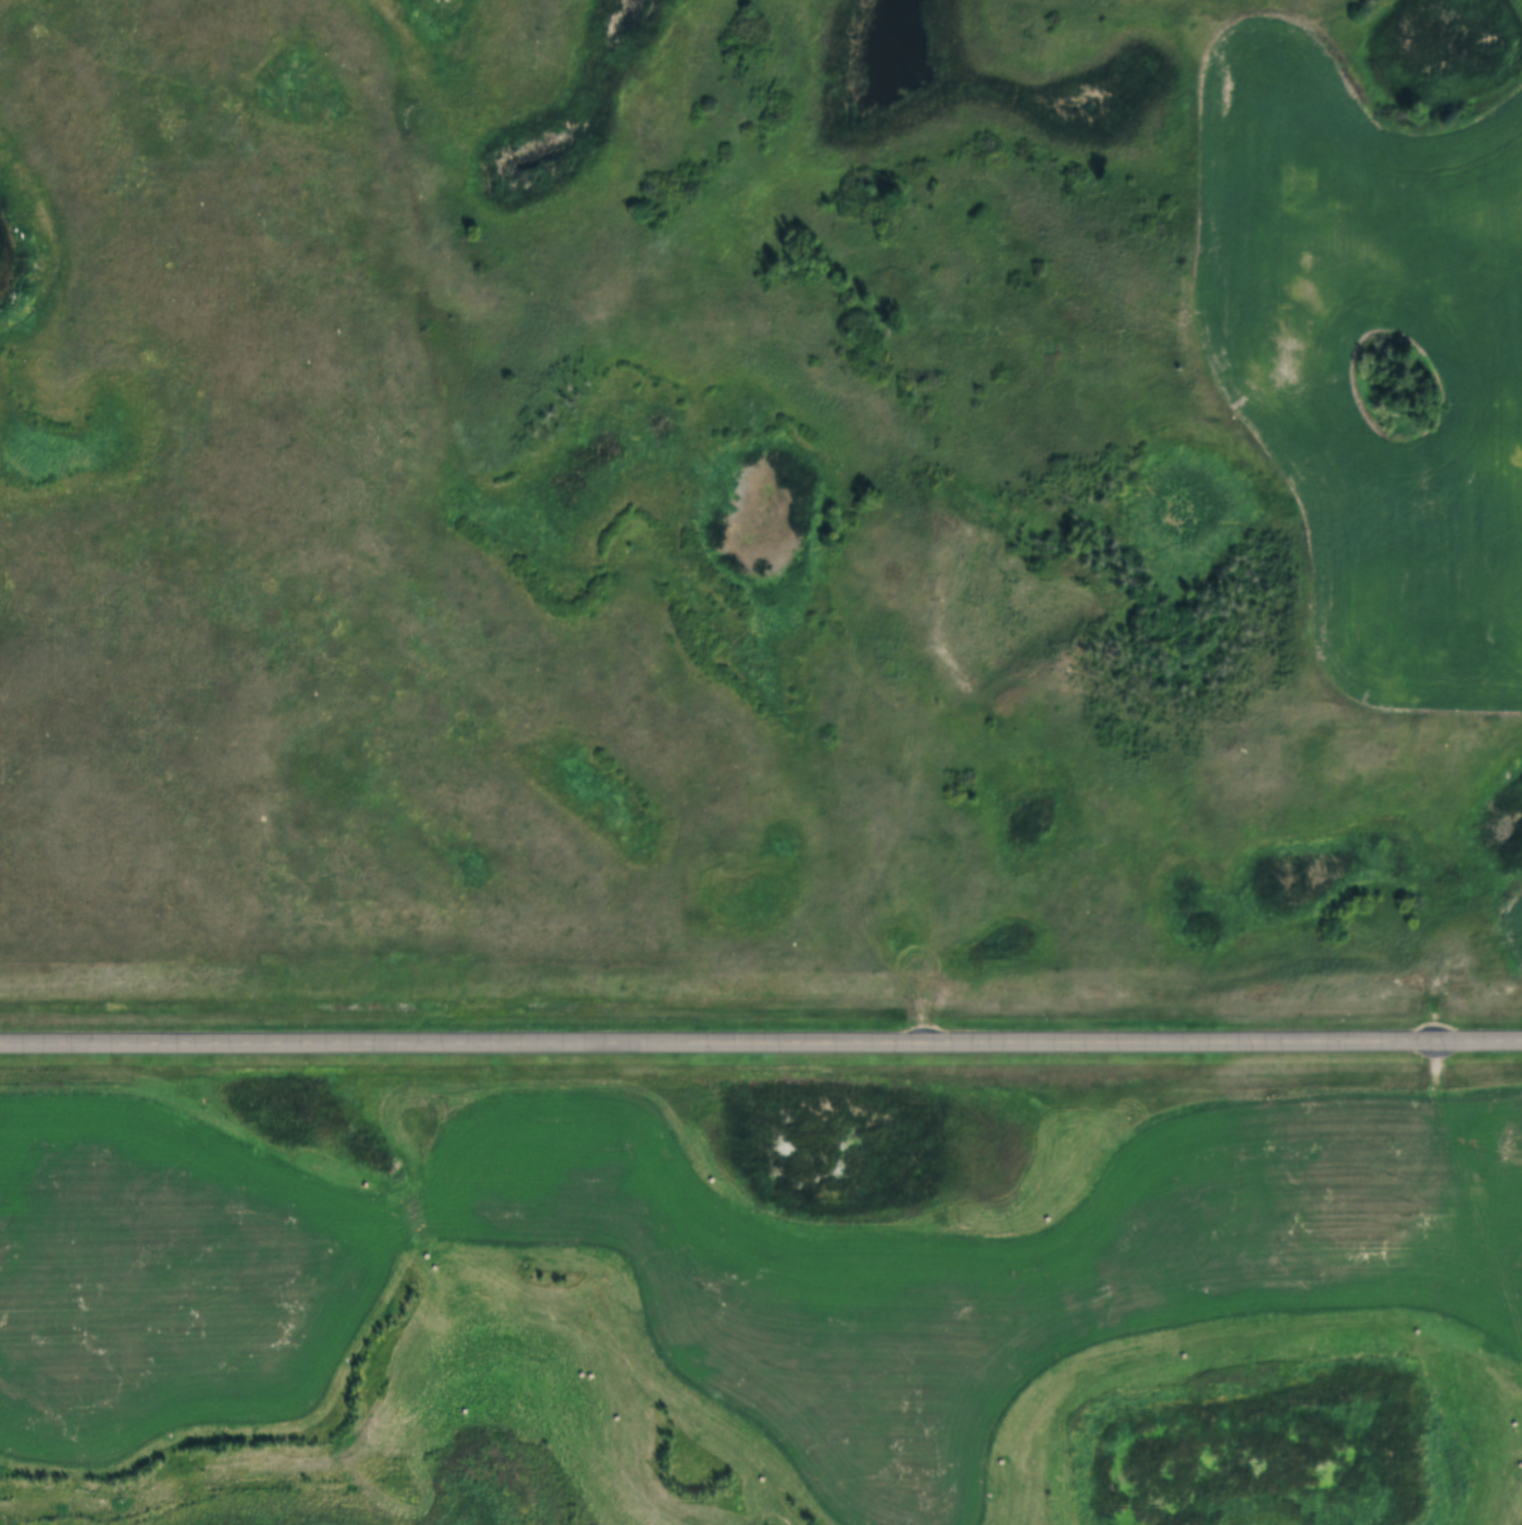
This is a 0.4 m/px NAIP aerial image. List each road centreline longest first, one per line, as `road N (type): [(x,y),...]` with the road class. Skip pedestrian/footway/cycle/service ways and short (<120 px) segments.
road 1 (tertiary): [(1521,1039),(0,1042)]

